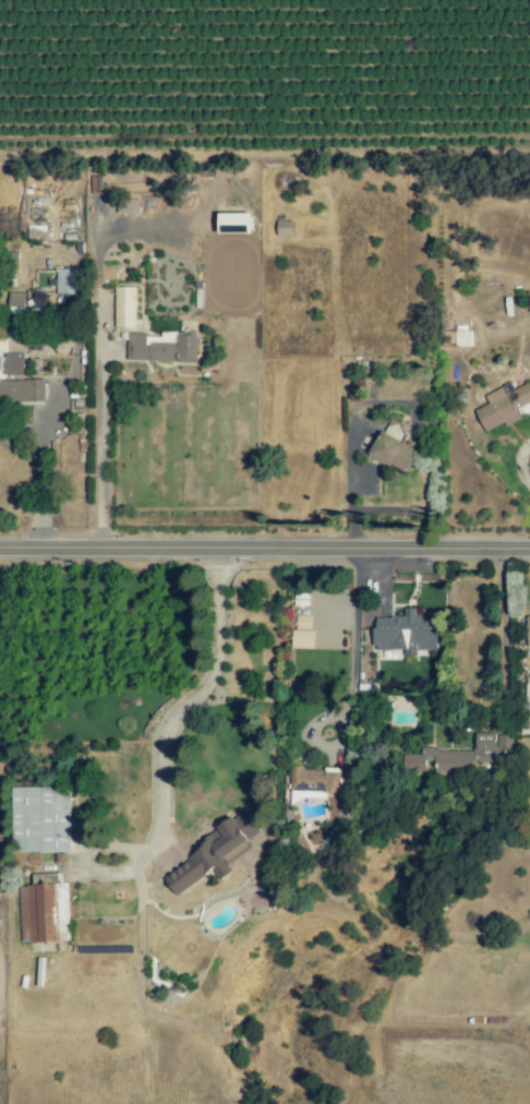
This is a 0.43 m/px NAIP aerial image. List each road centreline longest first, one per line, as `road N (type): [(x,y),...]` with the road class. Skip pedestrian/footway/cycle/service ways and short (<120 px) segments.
road 1 (tertiary): [(0,546),(529,544)]

